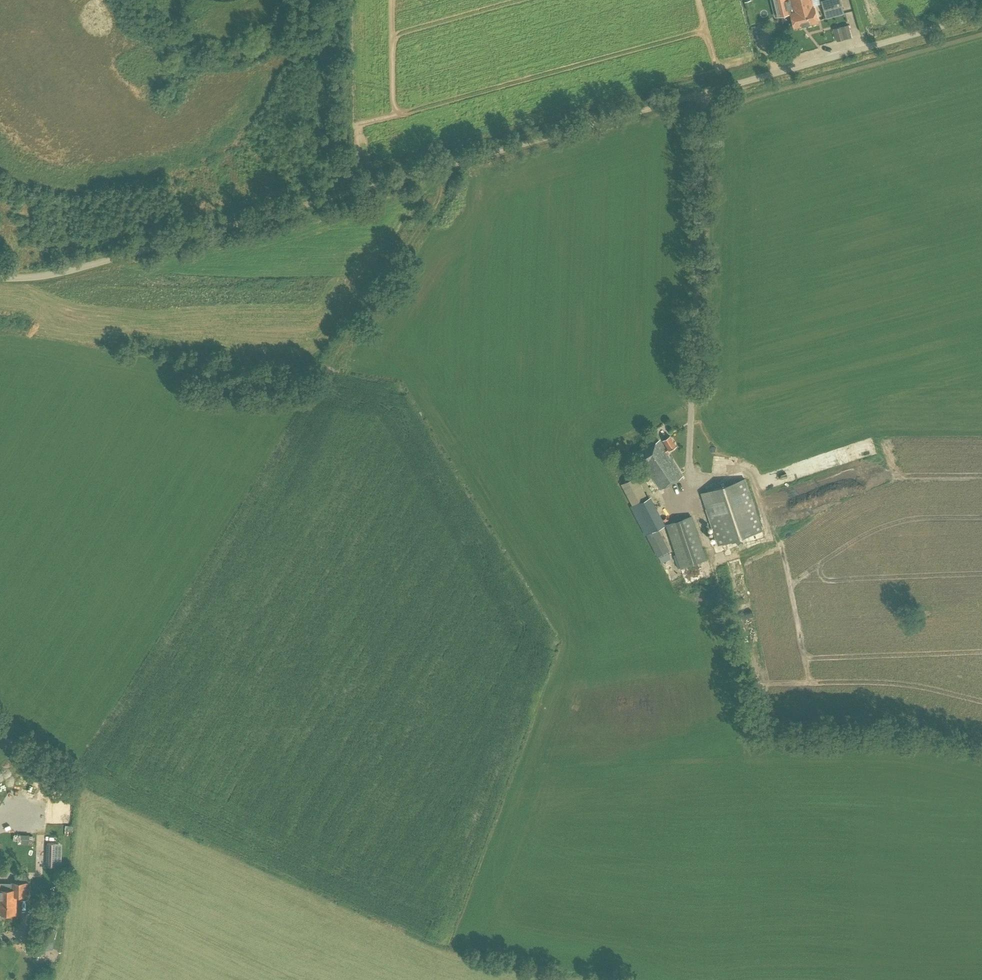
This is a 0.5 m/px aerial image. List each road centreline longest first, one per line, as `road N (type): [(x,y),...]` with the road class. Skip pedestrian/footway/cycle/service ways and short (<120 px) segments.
road 1 (unclassified): [(0,279),(74,270),(705,92)]
road 2 (unclassified): [(705,92),(689,480)]
road 3 (unclassified): [(705,92),(981,15)]

